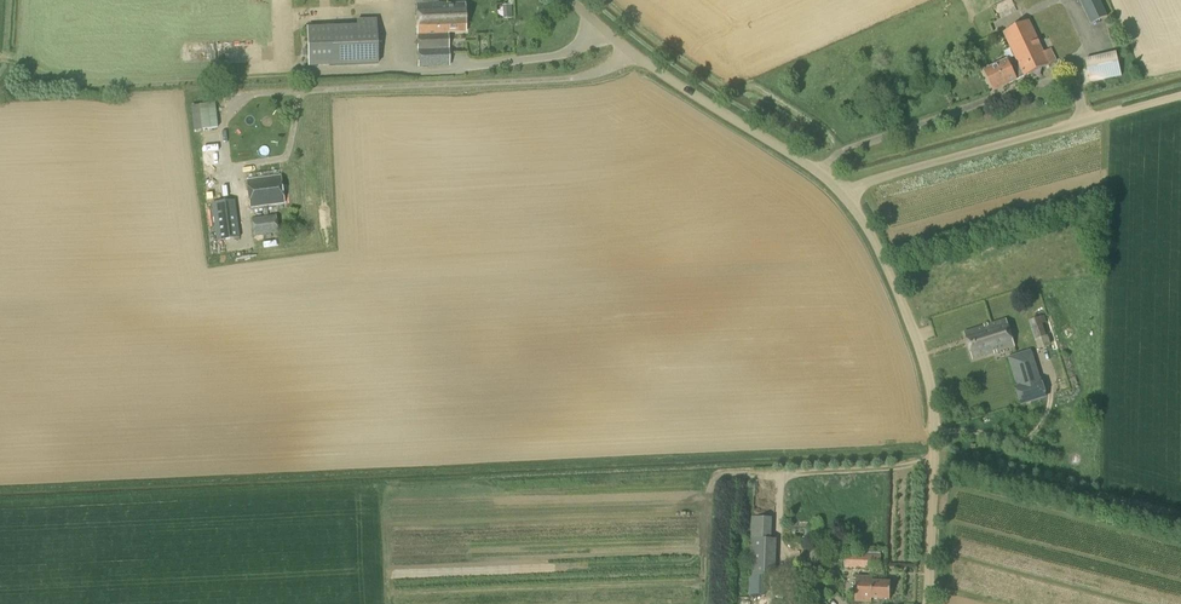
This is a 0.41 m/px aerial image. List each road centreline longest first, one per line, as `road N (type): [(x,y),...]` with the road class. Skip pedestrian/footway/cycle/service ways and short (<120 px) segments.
road 1 (unclassified): [(929,603),(937,434),(928,378),(884,262),(846,195)]
road 2 (unclassified): [(846,195),(1180,97)]
road 3 (unclassified): [(846,195),(625,51),(568,0)]
road 4 (track): [(308,75),(85,84),(0,61)]

